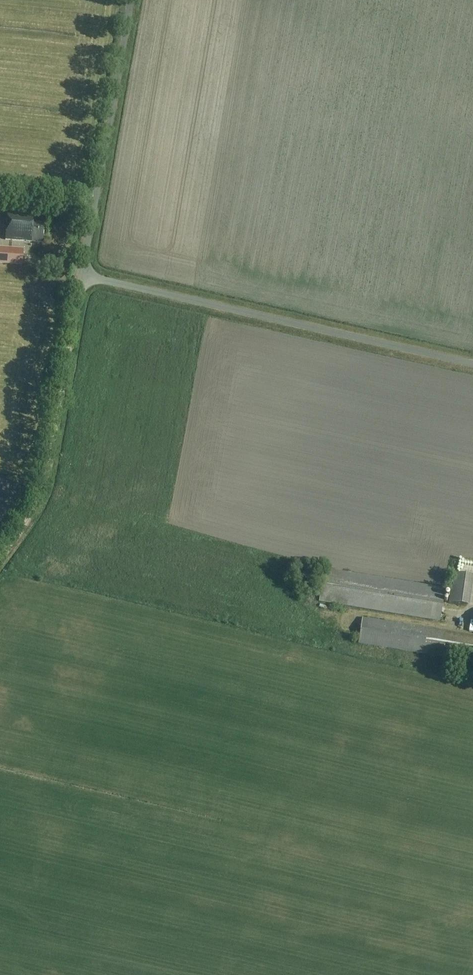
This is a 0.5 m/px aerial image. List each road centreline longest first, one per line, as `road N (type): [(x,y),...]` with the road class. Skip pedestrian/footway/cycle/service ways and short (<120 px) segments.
road 1 (unclassified): [(472,363),(86,269),(131,0)]
road 2 (track): [(0,557),(44,487),(91,274)]

